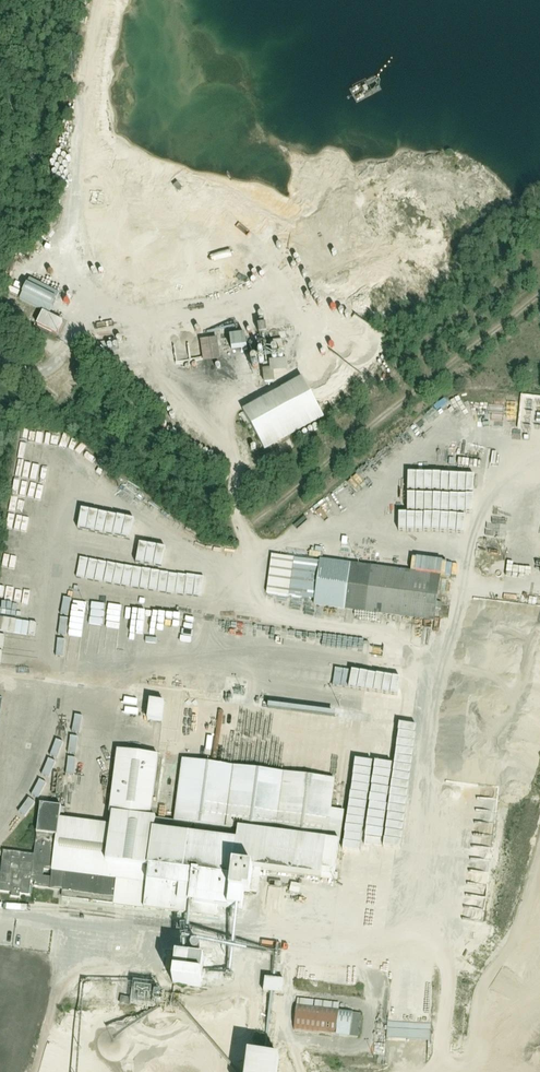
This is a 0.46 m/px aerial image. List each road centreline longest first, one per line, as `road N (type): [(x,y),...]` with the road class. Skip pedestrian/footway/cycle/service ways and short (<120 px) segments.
road 1 (track): [(255,553),(236,507),(235,452),(150,369),(130,318),(82,291),(69,251),(101,0)]
road 2 (track): [(305,304),(281,243),(289,228),(364,175),(437,173),(477,186)]
road 3 (track): [(130,318),(305,304),(342,343)]

